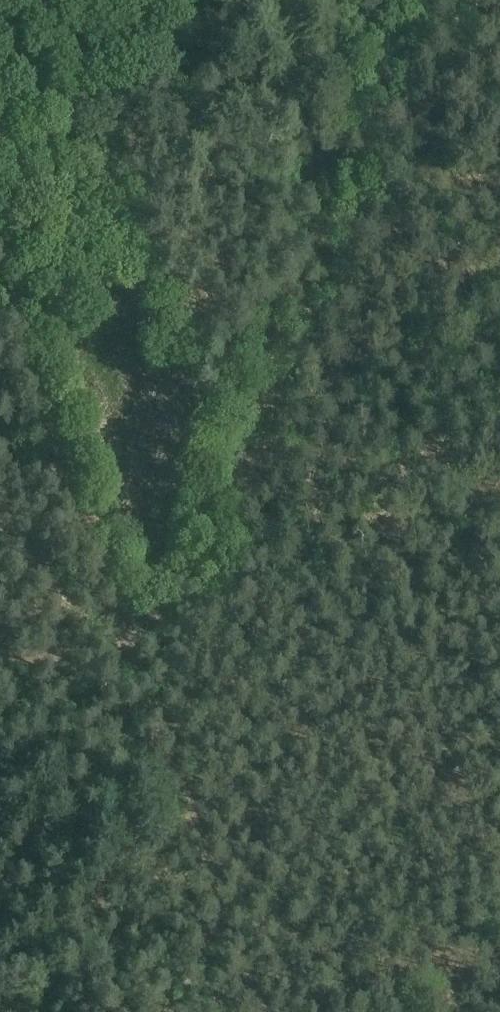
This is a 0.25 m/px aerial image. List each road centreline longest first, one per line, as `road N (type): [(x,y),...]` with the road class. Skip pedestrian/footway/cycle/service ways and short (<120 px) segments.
road 1 (track): [(269,1011),(124,646)]

